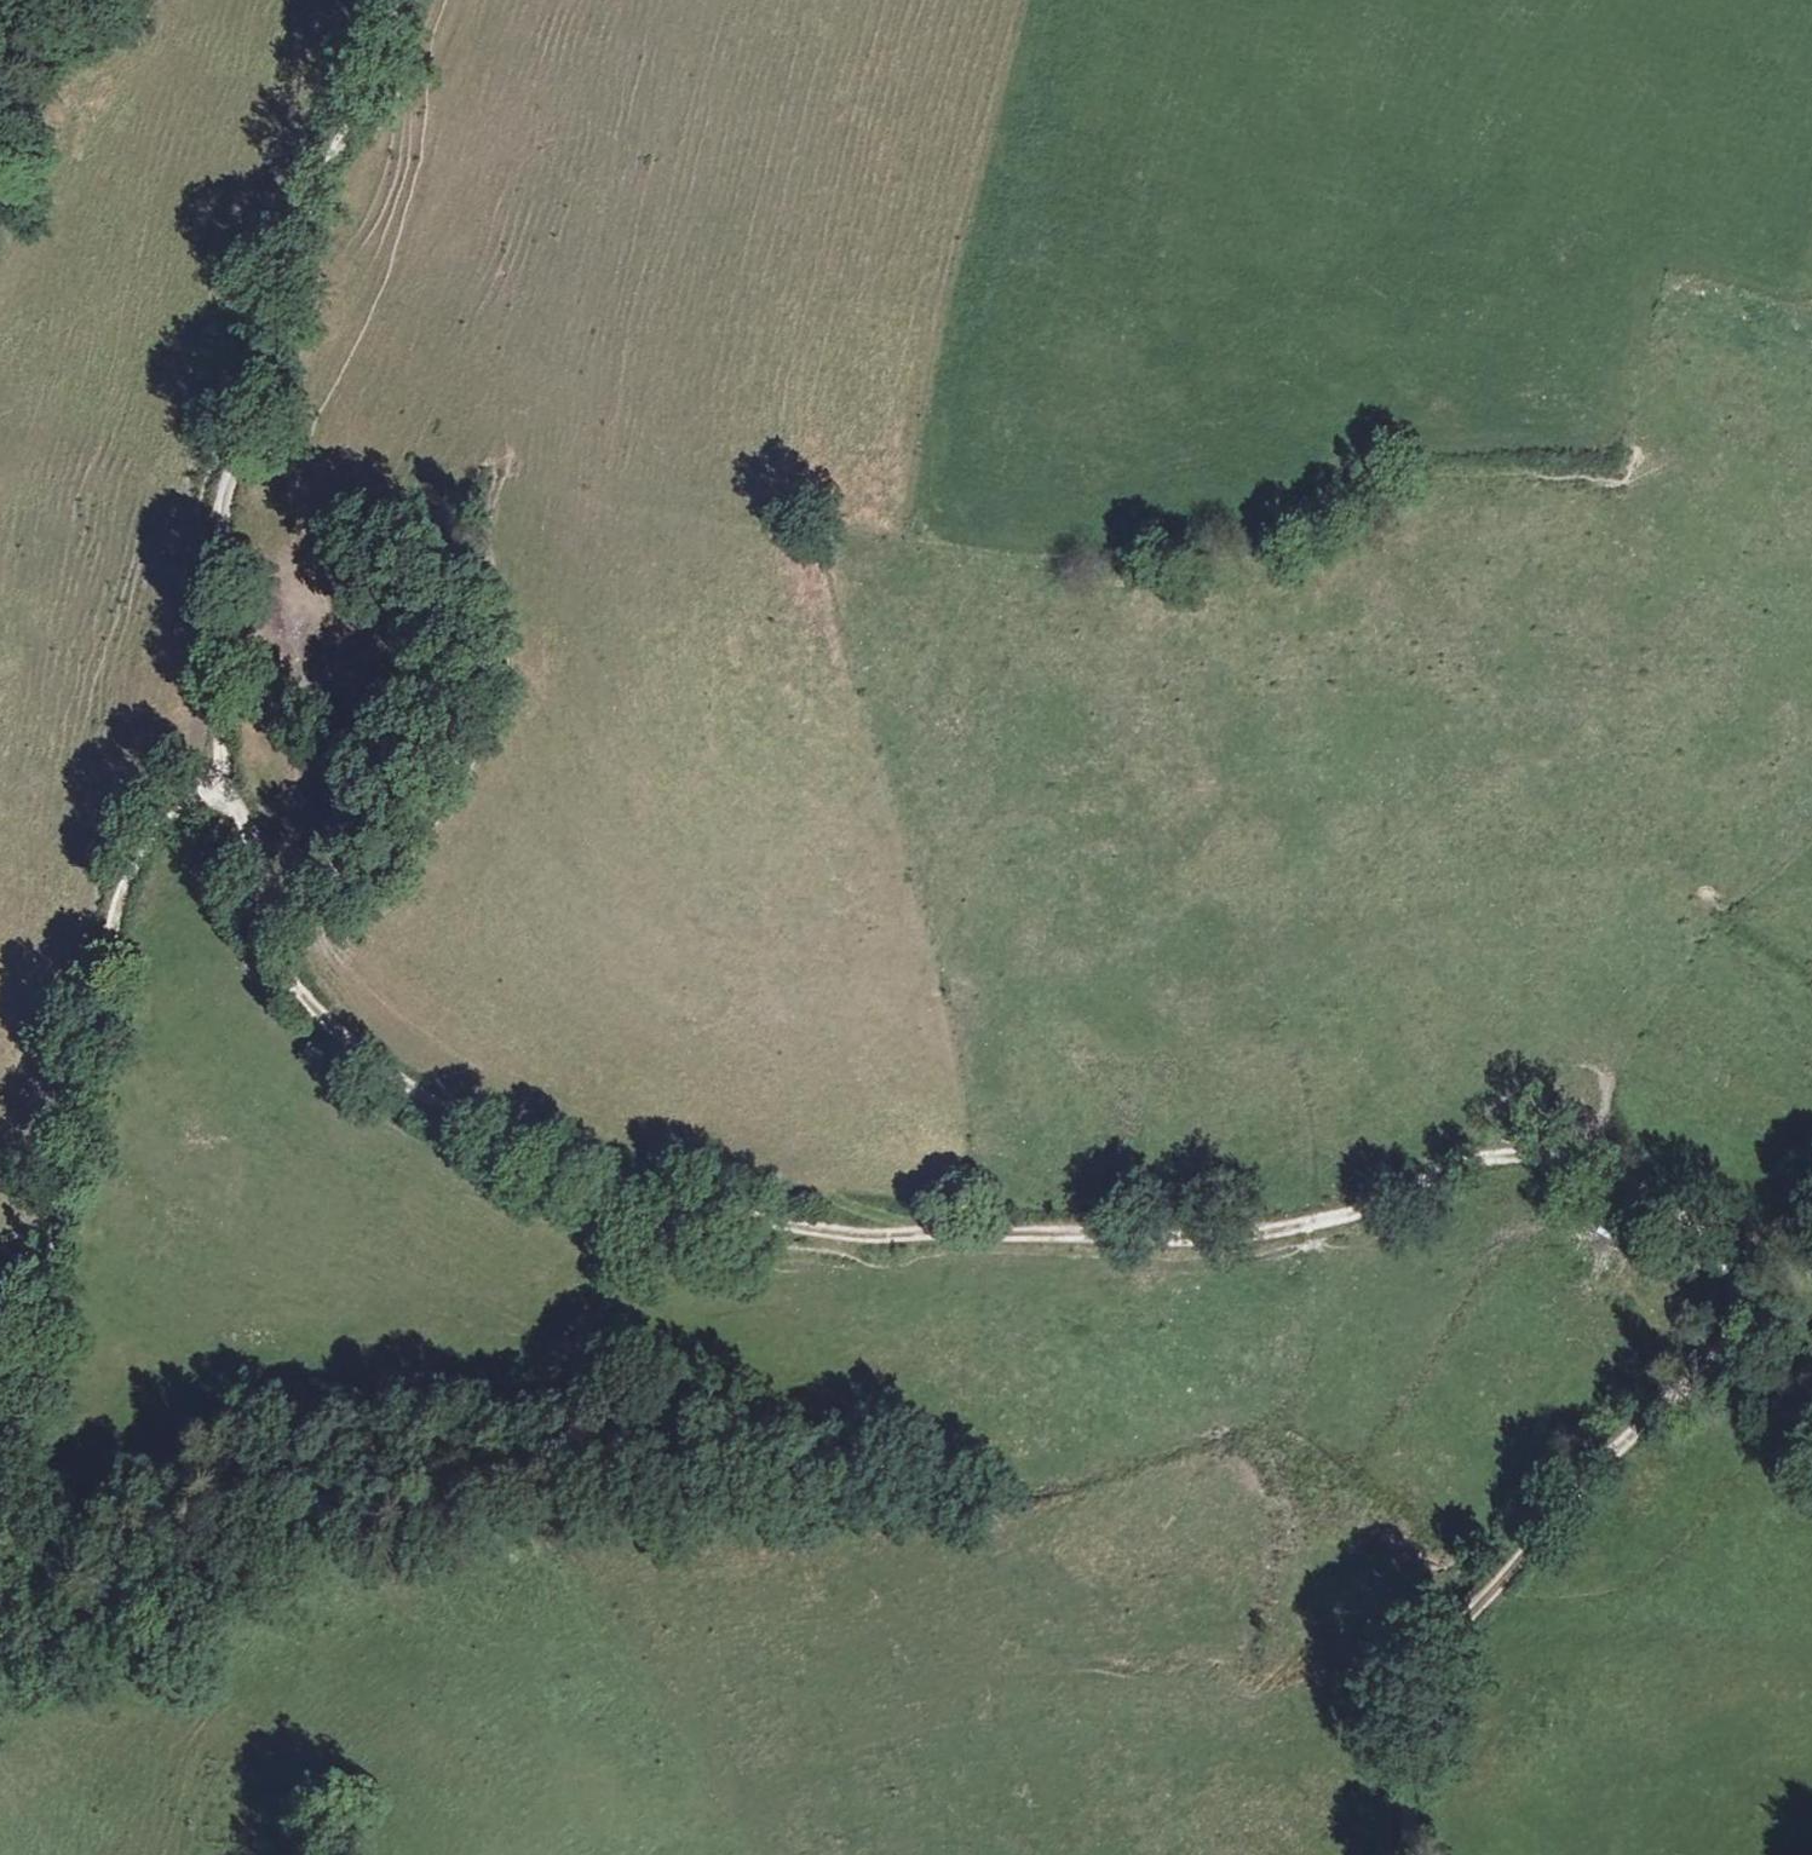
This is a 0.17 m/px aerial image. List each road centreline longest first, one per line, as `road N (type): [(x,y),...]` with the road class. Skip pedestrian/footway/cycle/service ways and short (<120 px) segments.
road 1 (track): [(216,790),(251,827),(259,914),(305,1004),(365,1058),(558,1161),(677,1201),(910,1234),(1263,1240),(1357,1219),(1473,1164),(1532,1155),(1640,1182),(1692,1211),(1721,1238),(1735,1275),(1727,1339),(1616,1449),(1414,1691),(1388,1854)]
road 2 (track): [(401,0),(346,139),(226,503),(234,678),(230,754),(216,790)]
road 3 (track): [(0,1544),(28,1495),(105,989),(131,877),(154,831),(193,794),(216,790)]
road 4 (track): [(1727,1339),(1777,1399),(1811,1422)]

